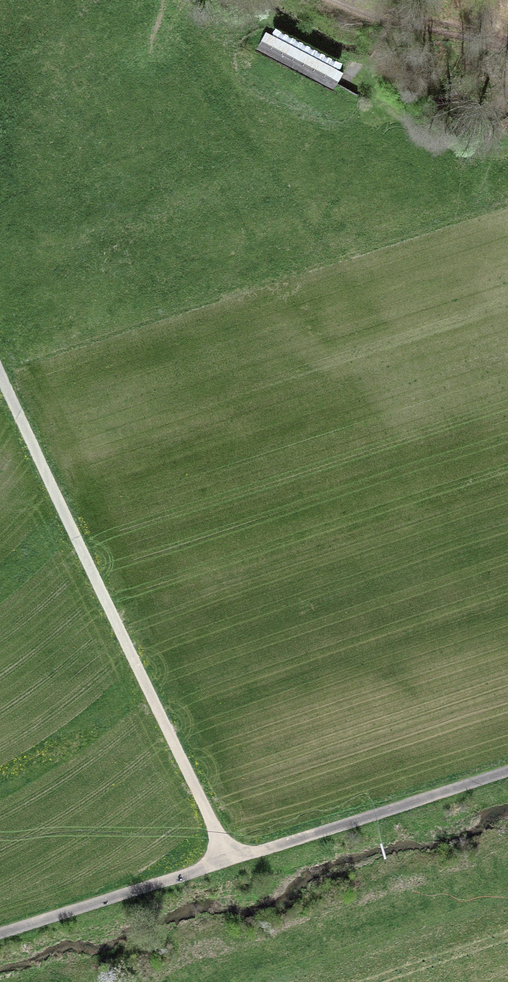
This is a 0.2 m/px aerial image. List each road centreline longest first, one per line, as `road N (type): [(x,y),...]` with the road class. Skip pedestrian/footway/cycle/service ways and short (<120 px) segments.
road 1 (track): [(231,861),(0,370)]
road 2 (track): [(0,933),(507,770)]
road 3 (track): [(507,46),(340,0)]

